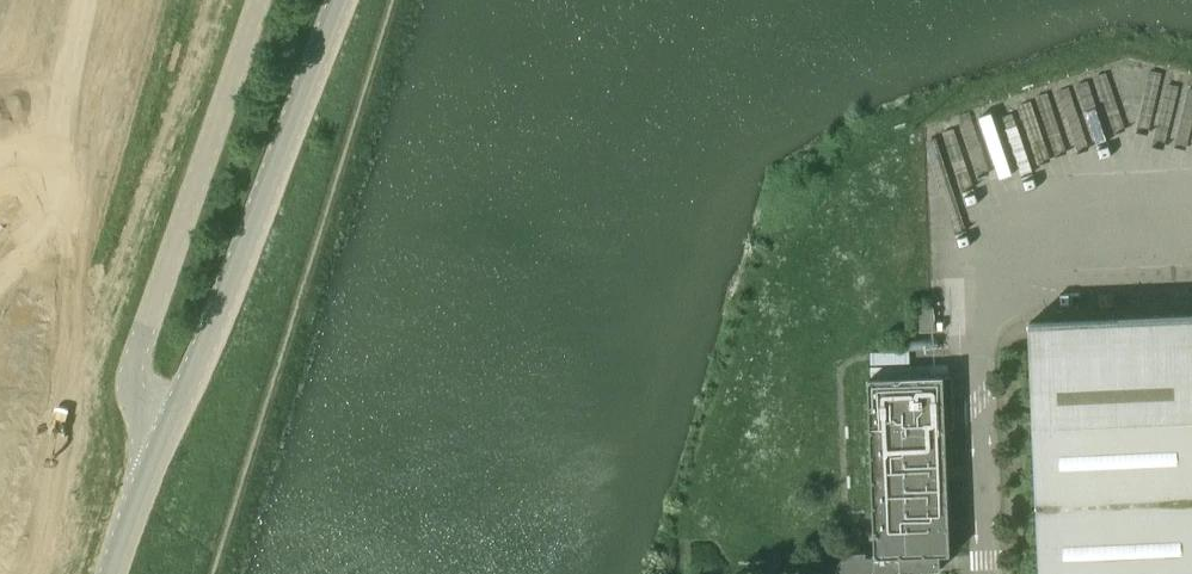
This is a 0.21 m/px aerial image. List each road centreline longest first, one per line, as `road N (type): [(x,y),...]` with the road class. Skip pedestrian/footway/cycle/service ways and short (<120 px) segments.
road 1 (tertiary): [(165,437),(339,0)]
road 2 (unclassified): [(165,437),(146,424),(135,404),(135,361),(256,0)]
road 3 (tertiary): [(115,573),(165,437)]

